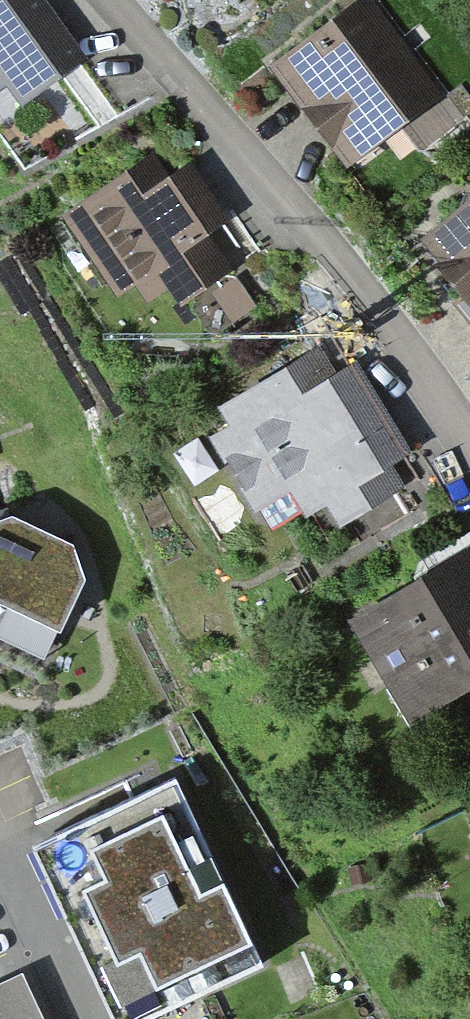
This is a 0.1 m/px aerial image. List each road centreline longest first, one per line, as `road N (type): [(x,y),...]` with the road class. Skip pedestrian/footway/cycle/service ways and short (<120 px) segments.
road 1 (residential): [(469,449),(330,254),(115,0)]

